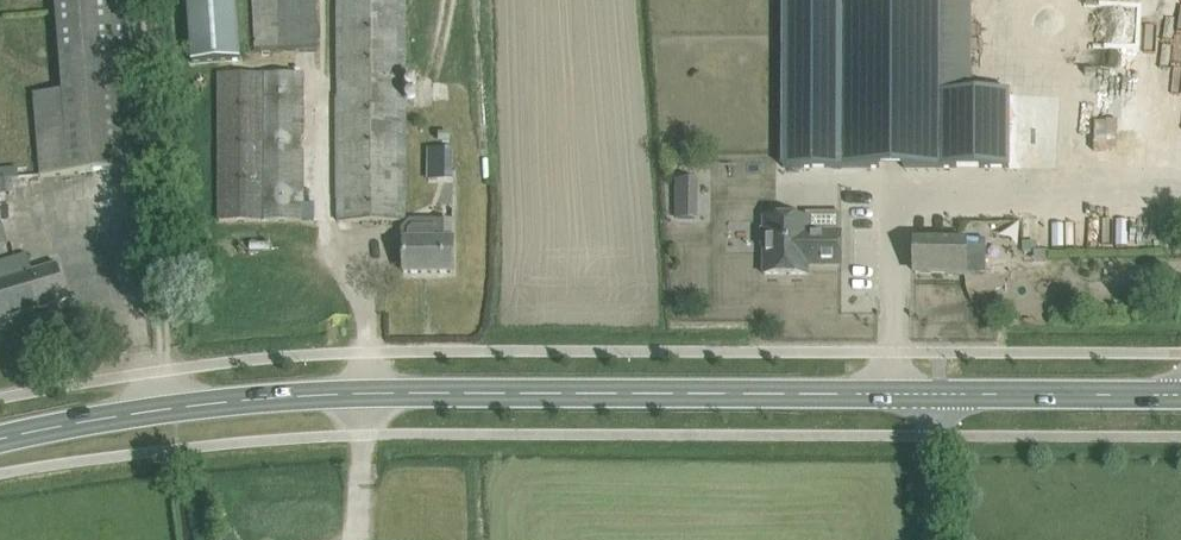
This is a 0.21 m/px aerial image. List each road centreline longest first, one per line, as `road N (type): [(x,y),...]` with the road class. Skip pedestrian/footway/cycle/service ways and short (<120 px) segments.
road 1 (secondary): [(0,438),(174,406),(360,392),(939,394)]
road 2 (track): [(143,0),(174,406)]
road 3 (secondary): [(939,394),(1180,397)]
road 4 (unclassified): [(932,539),(939,394)]

